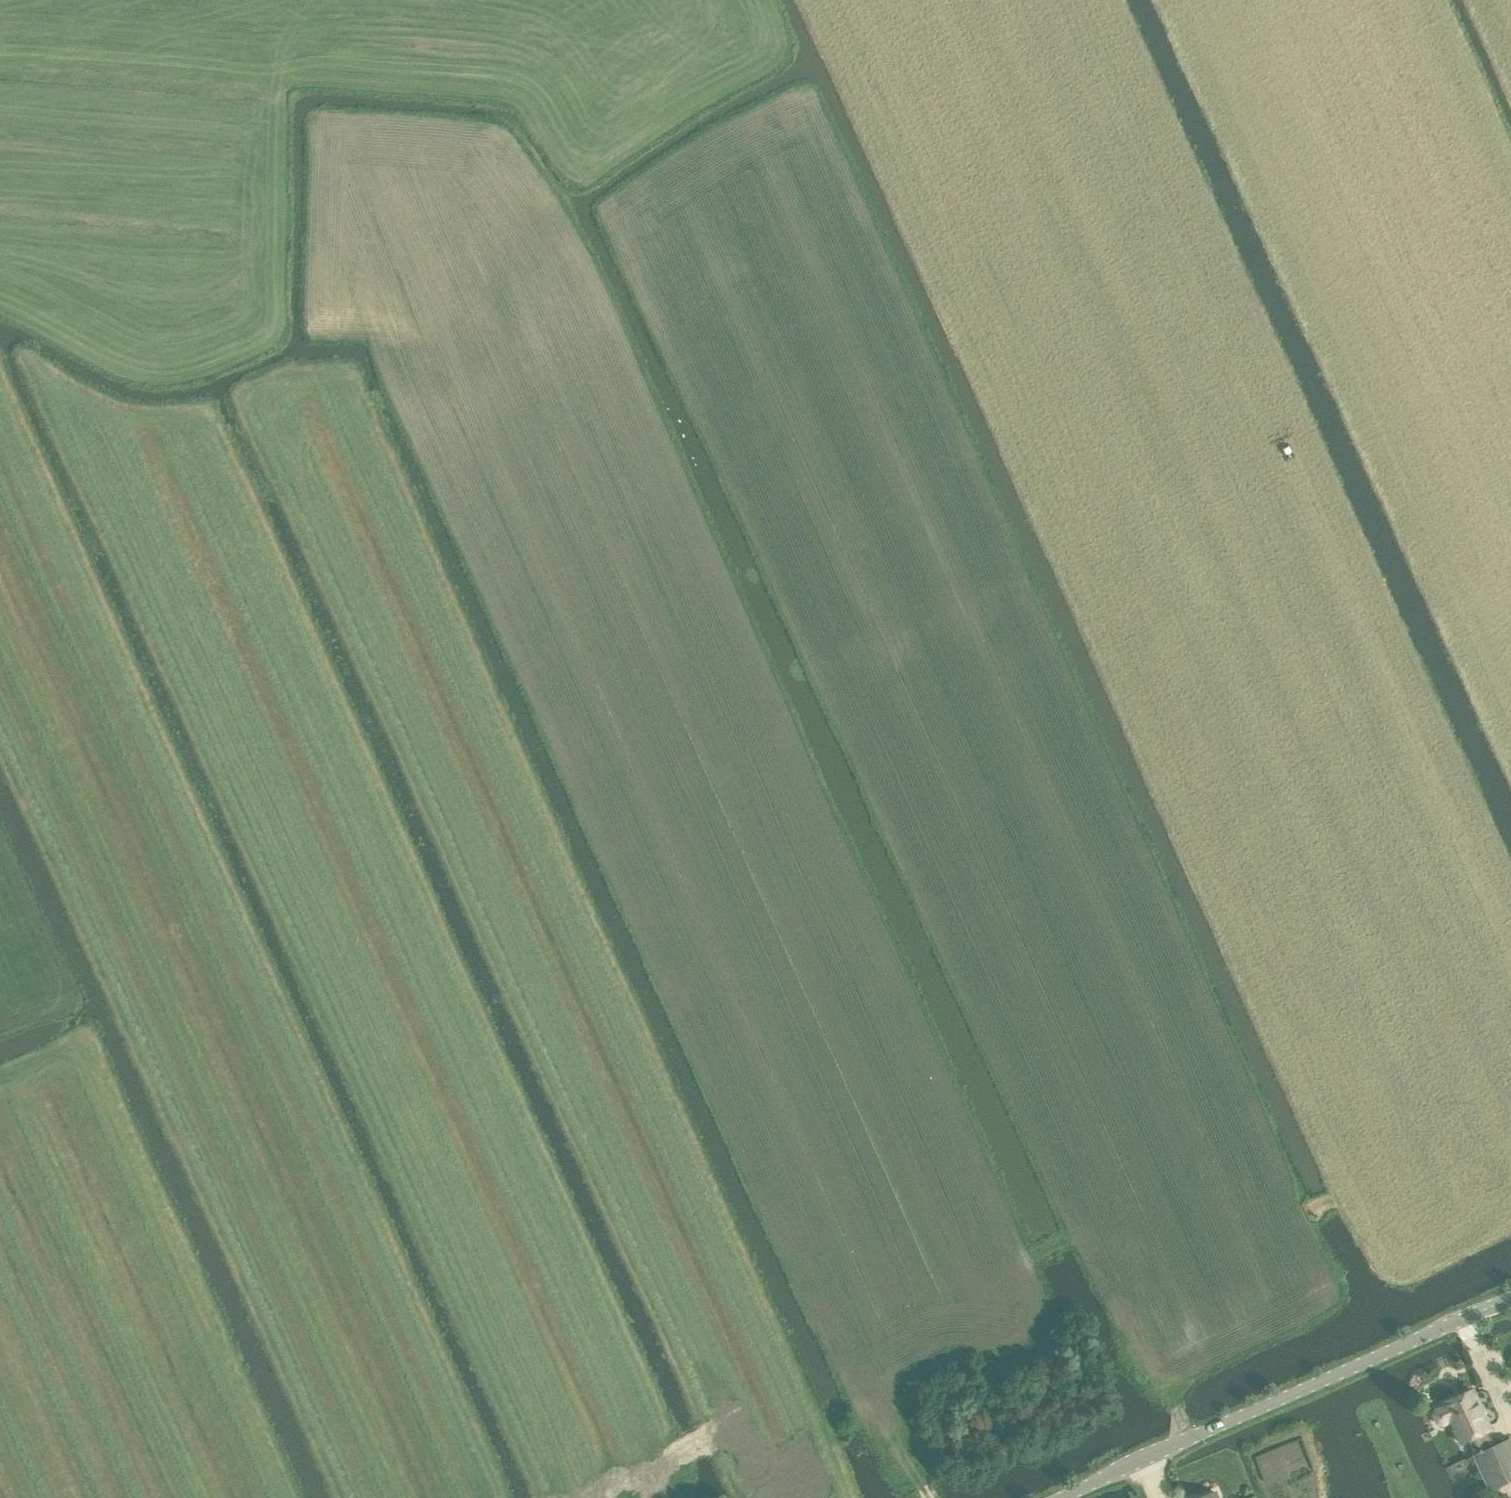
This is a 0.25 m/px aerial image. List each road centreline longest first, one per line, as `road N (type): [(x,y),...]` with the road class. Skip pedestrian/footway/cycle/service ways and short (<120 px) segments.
road 1 (unclassified): [(1065,1497),(1510,1296)]

